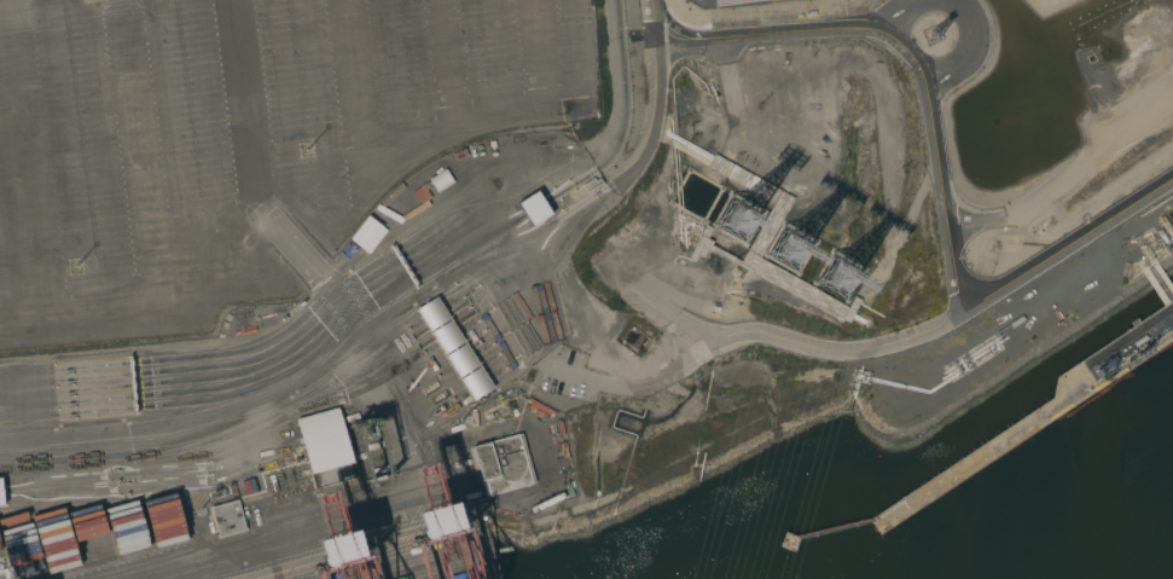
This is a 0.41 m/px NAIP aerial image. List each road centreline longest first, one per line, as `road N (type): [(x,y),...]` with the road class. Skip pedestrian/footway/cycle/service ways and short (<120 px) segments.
road 1 (residential): [(615,0),(622,111),(606,147)]

